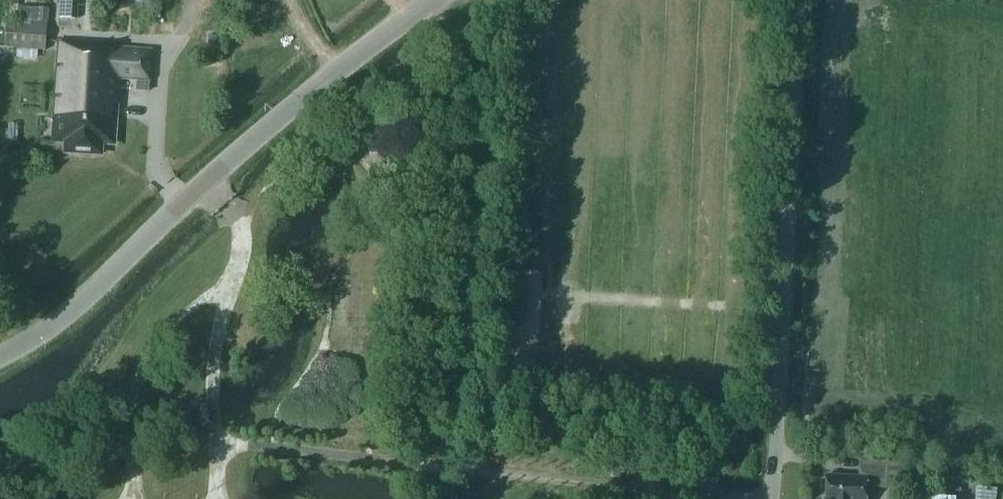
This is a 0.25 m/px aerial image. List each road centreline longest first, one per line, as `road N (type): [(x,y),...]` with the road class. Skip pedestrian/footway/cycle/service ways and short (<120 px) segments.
road 1 (tertiary): [(0,355),(46,328),(270,125),(433,0)]
road 2 (unclassified): [(772,498),(800,0)]

